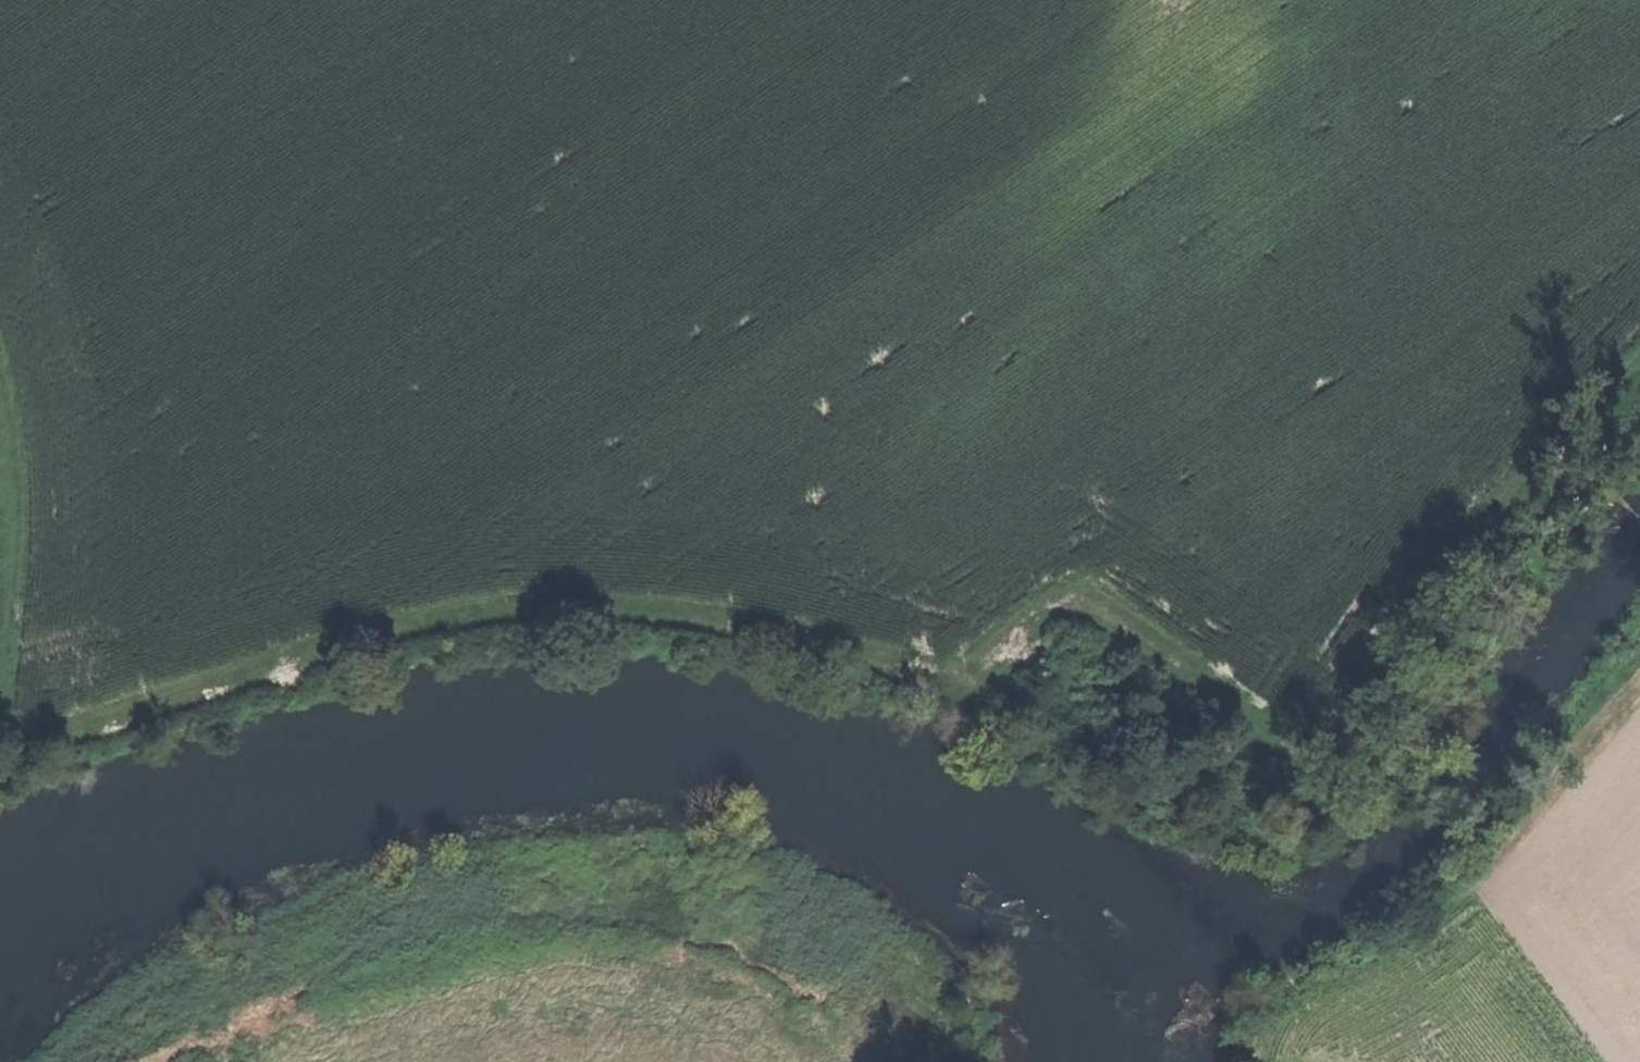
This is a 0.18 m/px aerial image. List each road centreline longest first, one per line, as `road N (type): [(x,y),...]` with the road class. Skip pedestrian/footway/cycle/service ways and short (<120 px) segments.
road 1 (track): [(0,682),(6,701),(28,718),(59,726),(451,610),(626,602),(793,621),(983,660),(1069,609),(1106,612),(1328,732),(1361,719),(1533,491),(1639,376)]
road 2 (track): [(0,361),(16,429),(14,556),(0,646)]

